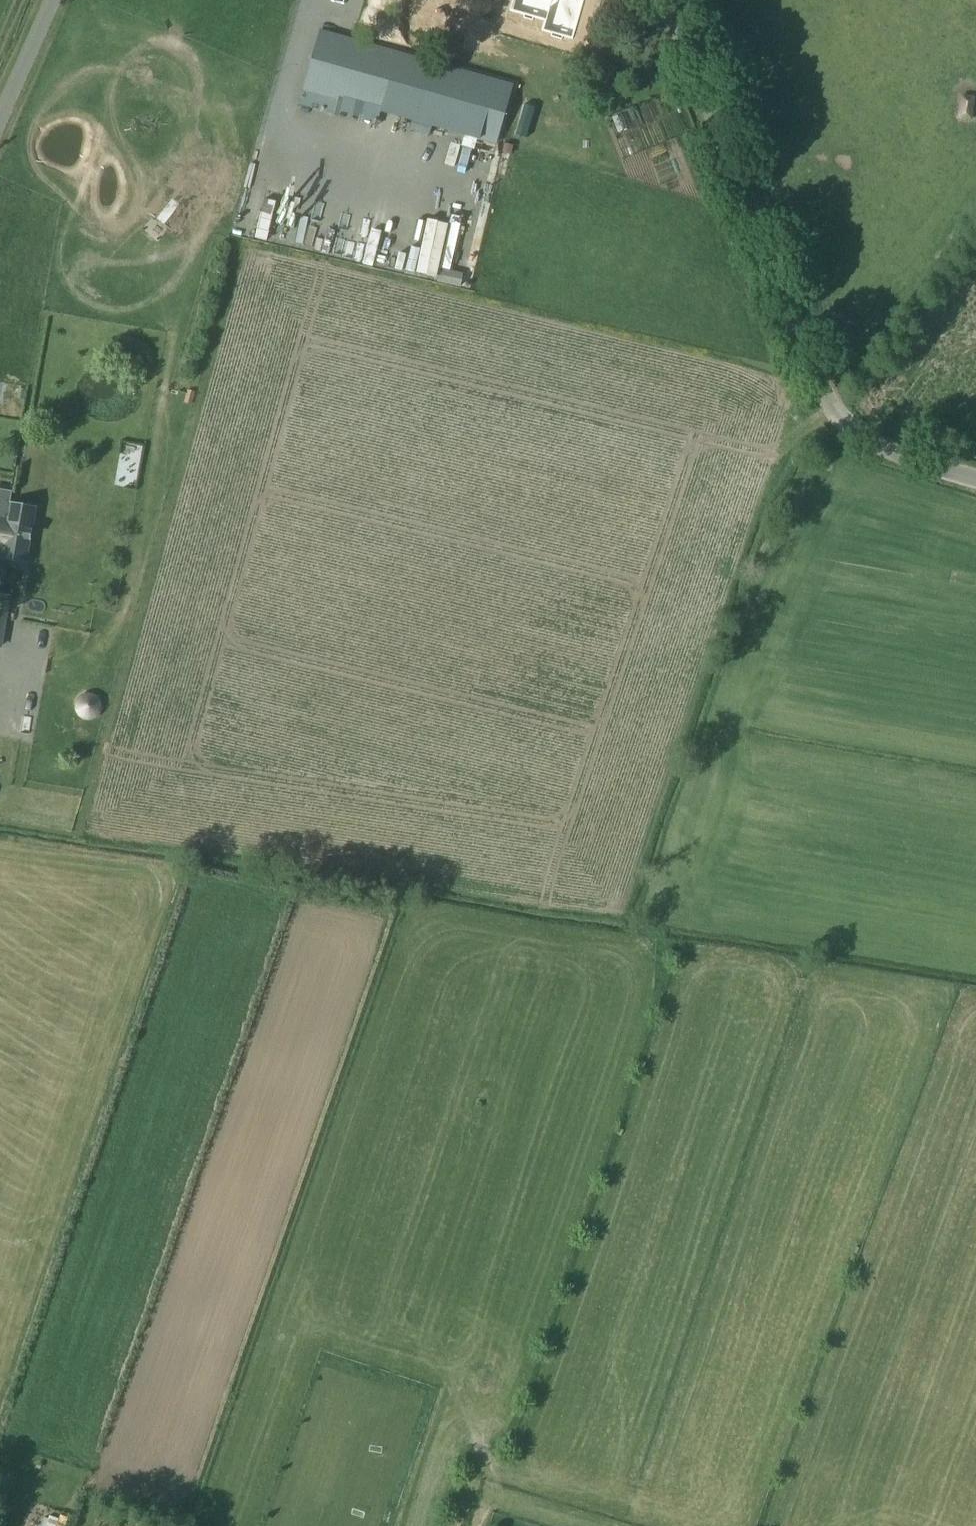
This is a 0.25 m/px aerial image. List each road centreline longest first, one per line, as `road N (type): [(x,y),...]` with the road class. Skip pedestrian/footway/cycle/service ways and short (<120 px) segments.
road 1 (unclassified): [(975,481),(840,417),(670,0)]

